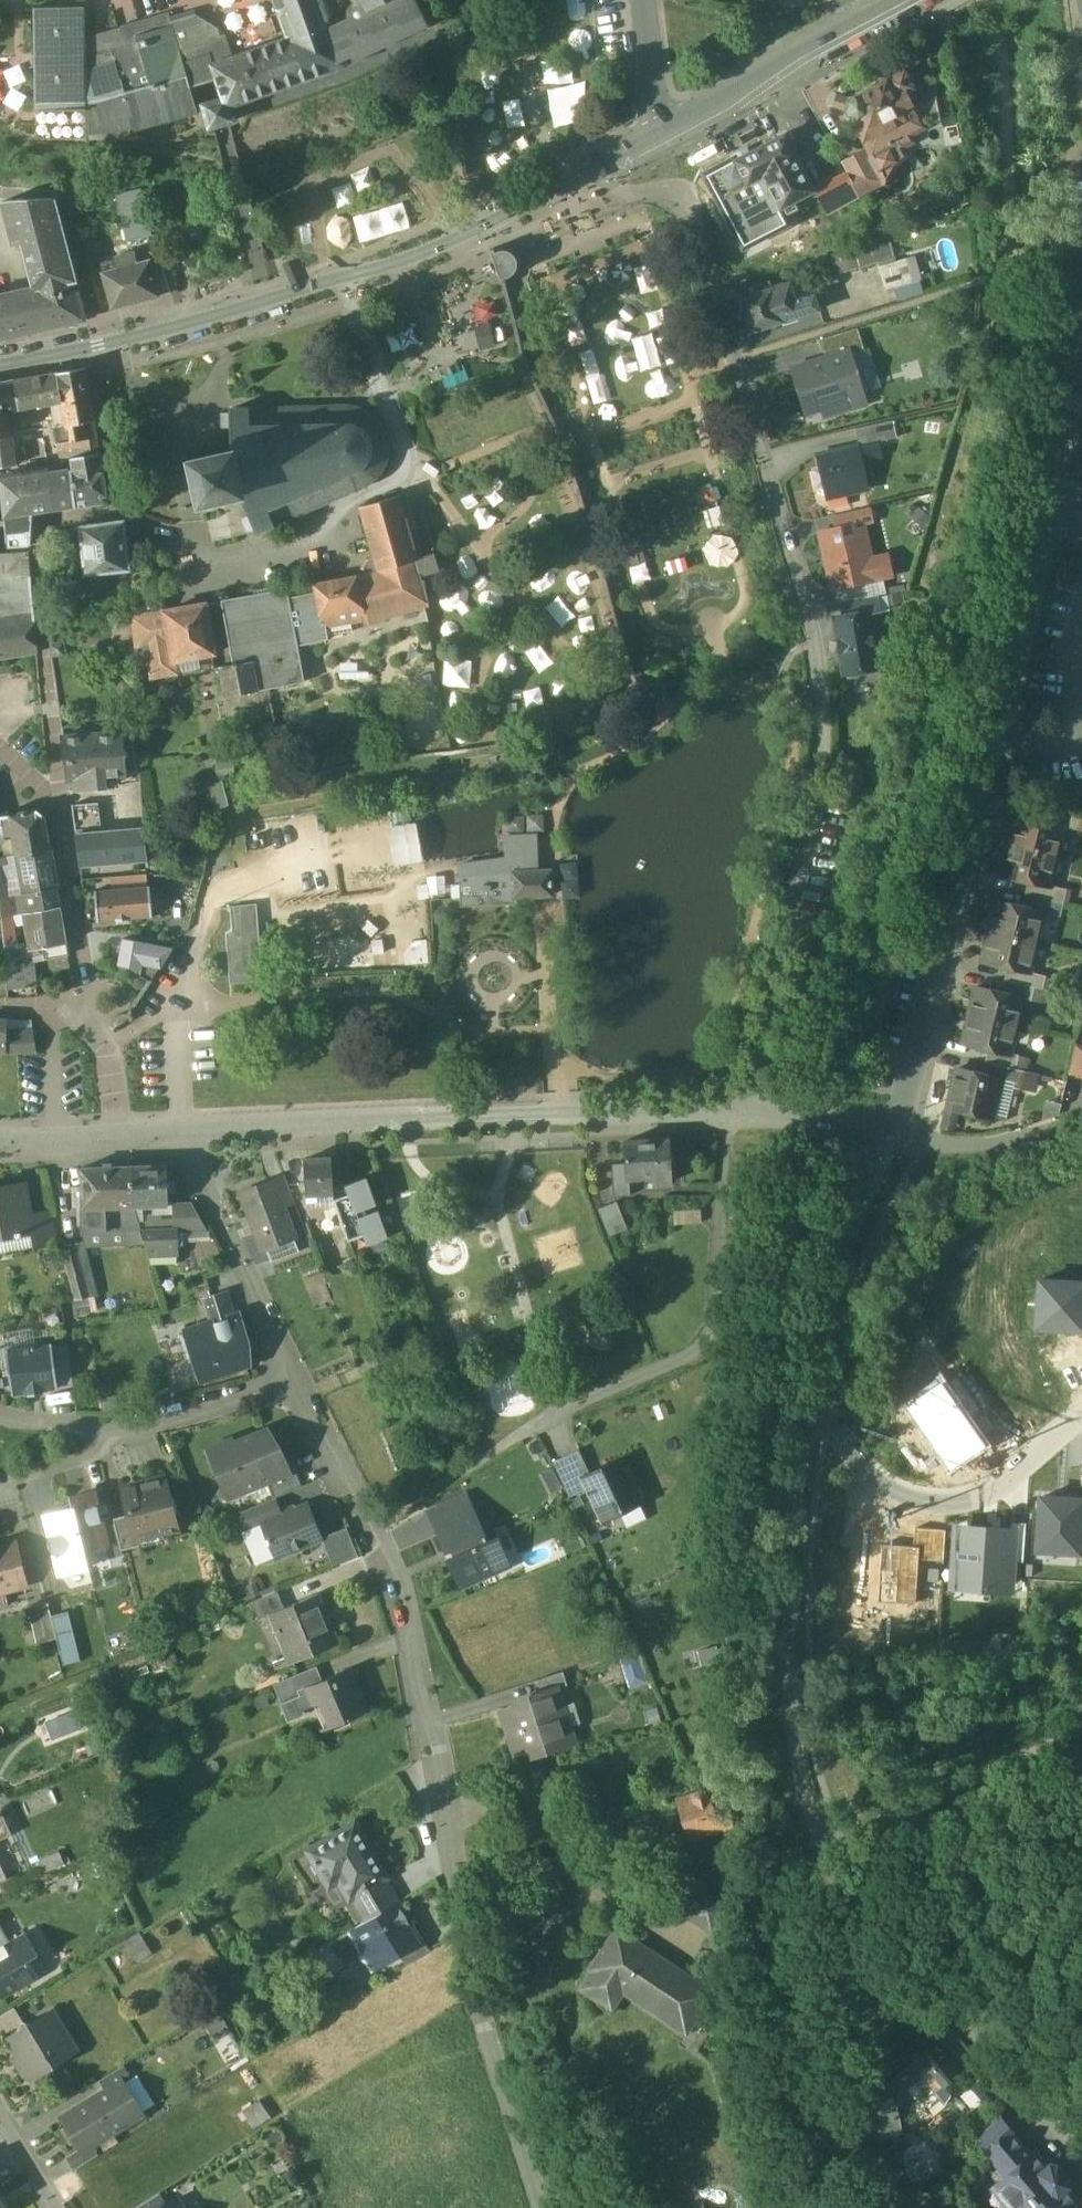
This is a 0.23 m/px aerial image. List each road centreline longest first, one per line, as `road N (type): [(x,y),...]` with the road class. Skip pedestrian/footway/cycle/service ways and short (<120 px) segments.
road 1 (residential): [(591,169),(688,211),(800,582),(834,757),(744,1106)]
road 2 (residential): [(1081,289),(1018,645),(904,1096),(886,1133)]
road 3 (residential): [(294,1390),(386,1560),(425,1714),(481,2021),(543,2207)]
road 4 (residential): [(1081,2149),(943,2011),(854,1908),(799,1794),(787,1617),(810,1399)]
road 5 (residential): [(179,1130),(744,1106)]
road 6 (tertiary): [(99,345),(391,264),(591,169)]
road 7 (residential): [(59,795),(37,551),(42,528),(57,520),(125,510),(99,345)]
road 8 (residential): [(810,1399),(862,1470),(916,1505),(962,1505),(1006,1485),(1081,1417)]
road 9 (track): [(1000,34),(1008,322)]
road 10 (residential): [(179,1130),(294,1390)]
road 11 (residential): [(810,1399),(832,1280),(886,1133)]
road 12 (tertiary): [(666,124),(894,0)]
road 13 (residential): [(87,1001),(59,795)]
road 14 (residential): [(99,1439),(164,1430),(294,1390)]
road 15 (residential): [(1081,1117),(974,1147),(886,1133)]
road 16 (residential): [(744,1106),(886,1133)]
road 17 (residential): [(114,1133),(105,1053),(87,1001)]
road 18 (residential): [(0,1497),(17,1482),(93,1467),(99,1439)]
road 19 (residential): [(646,0),(666,124)]

